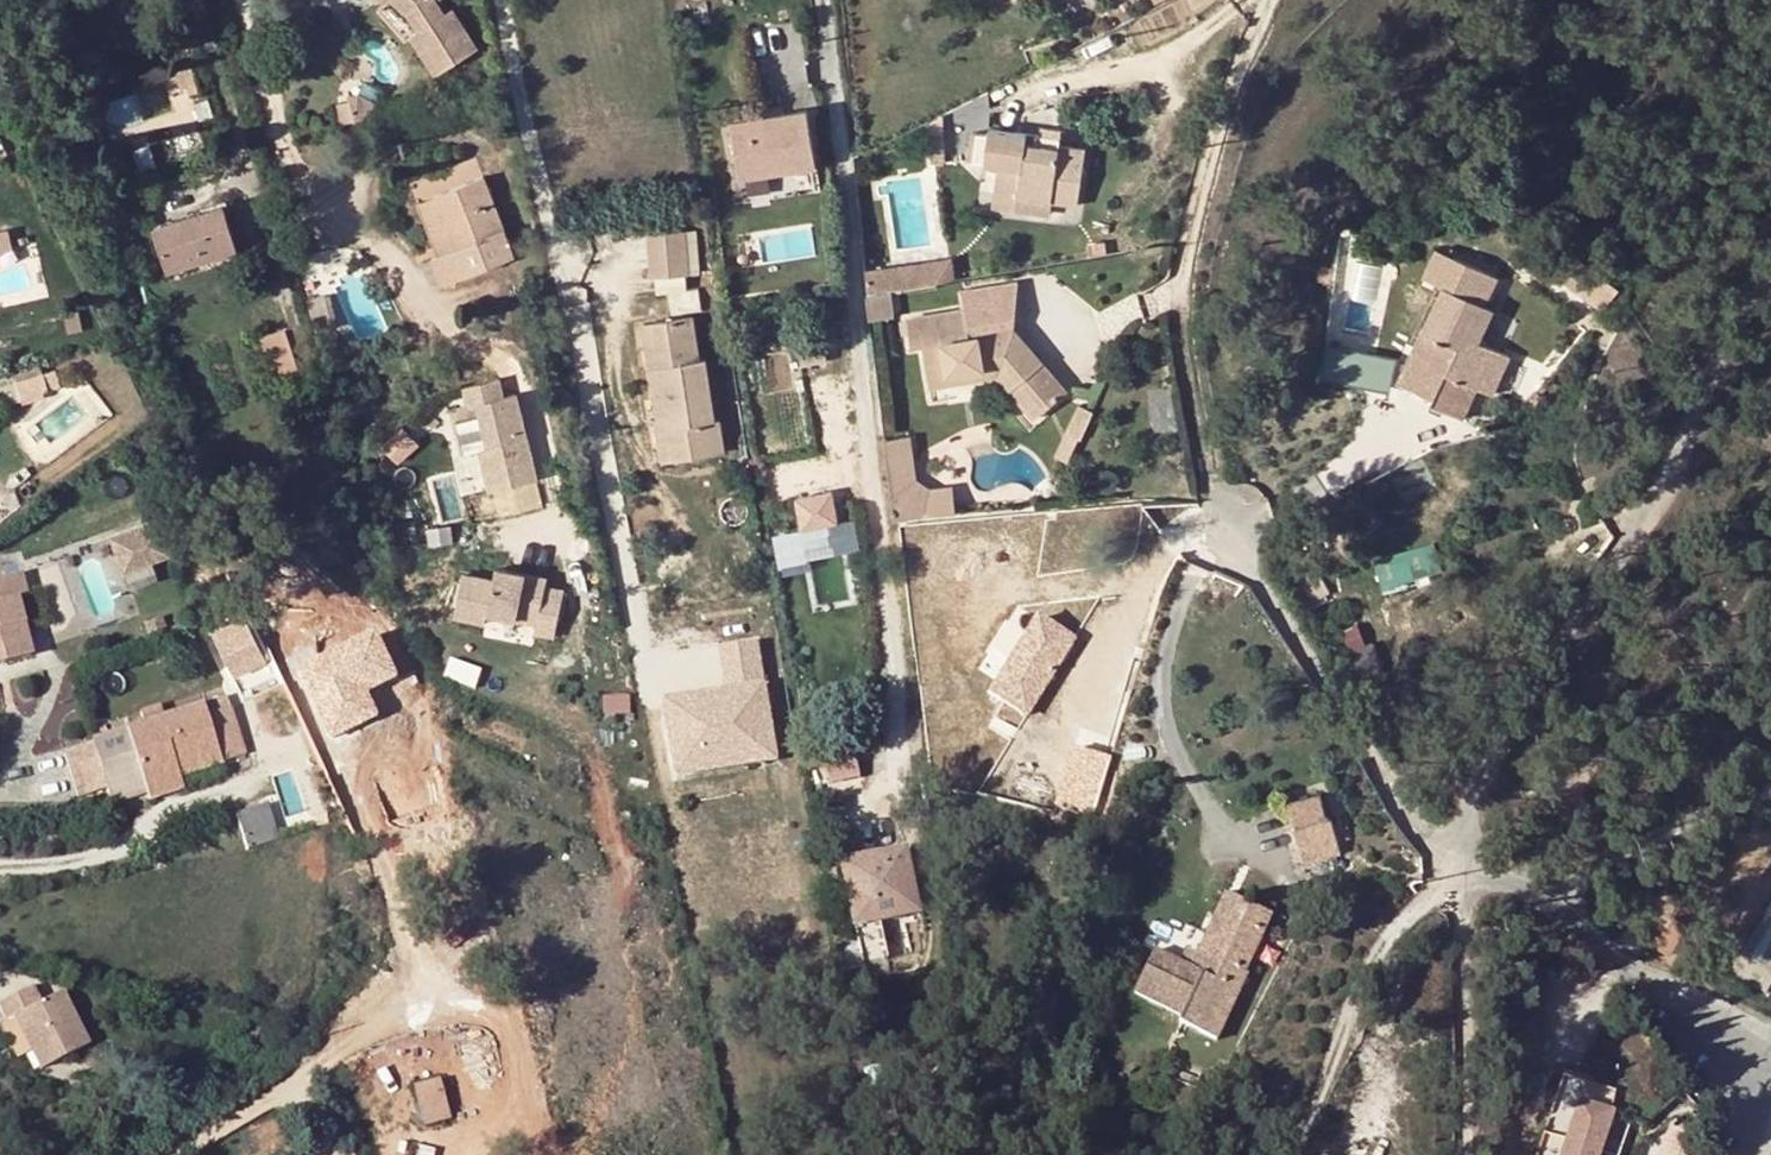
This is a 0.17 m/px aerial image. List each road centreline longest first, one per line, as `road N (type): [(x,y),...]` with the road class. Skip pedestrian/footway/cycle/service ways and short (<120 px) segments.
road 1 (residential): [(1275,0),(1190,253),(1186,375),(1221,505),(1385,784),(1414,819),(1466,850)]
road 2 (unclassified): [(1770,280),(1734,328),(1625,538),(1476,760),(1459,816),(1466,850)]
road 3 (residential): [(828,0),(879,518)]
road 4 (unclassified): [(1466,850),(1489,877),(1540,903),(1690,1024),(1749,1055)]
road 5 (residential): [(499,0),(548,217),(563,255),(583,272)]
road 6 (residential): [(173,1154),(262,1100),(281,1097),(313,1118),(328,1154)]
road 7 (residential): [(245,0),(291,148)]

